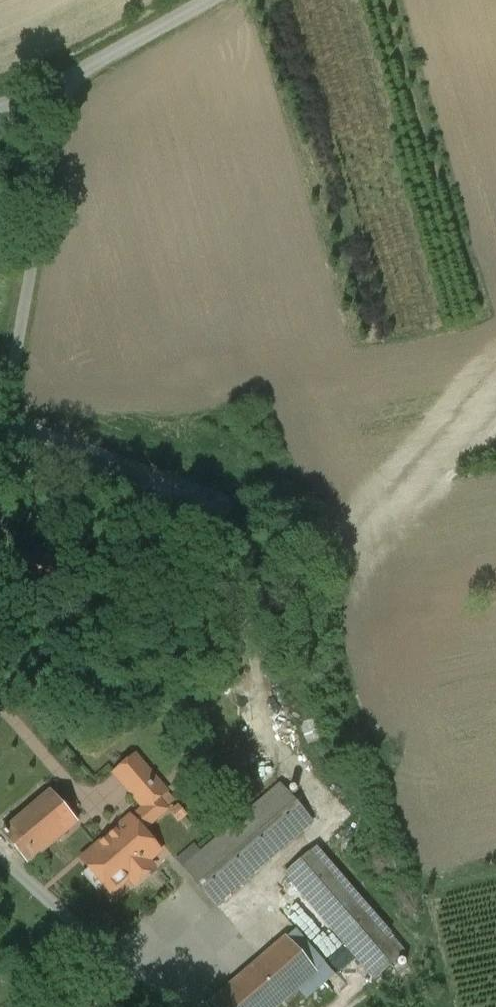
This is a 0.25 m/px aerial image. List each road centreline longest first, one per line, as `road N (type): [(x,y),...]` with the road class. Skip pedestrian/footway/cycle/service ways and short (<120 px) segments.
road 1 (track): [(270,703),(224,532),(9,434)]
road 2 (unclassified): [(0,107),(58,85),(201,0)]

